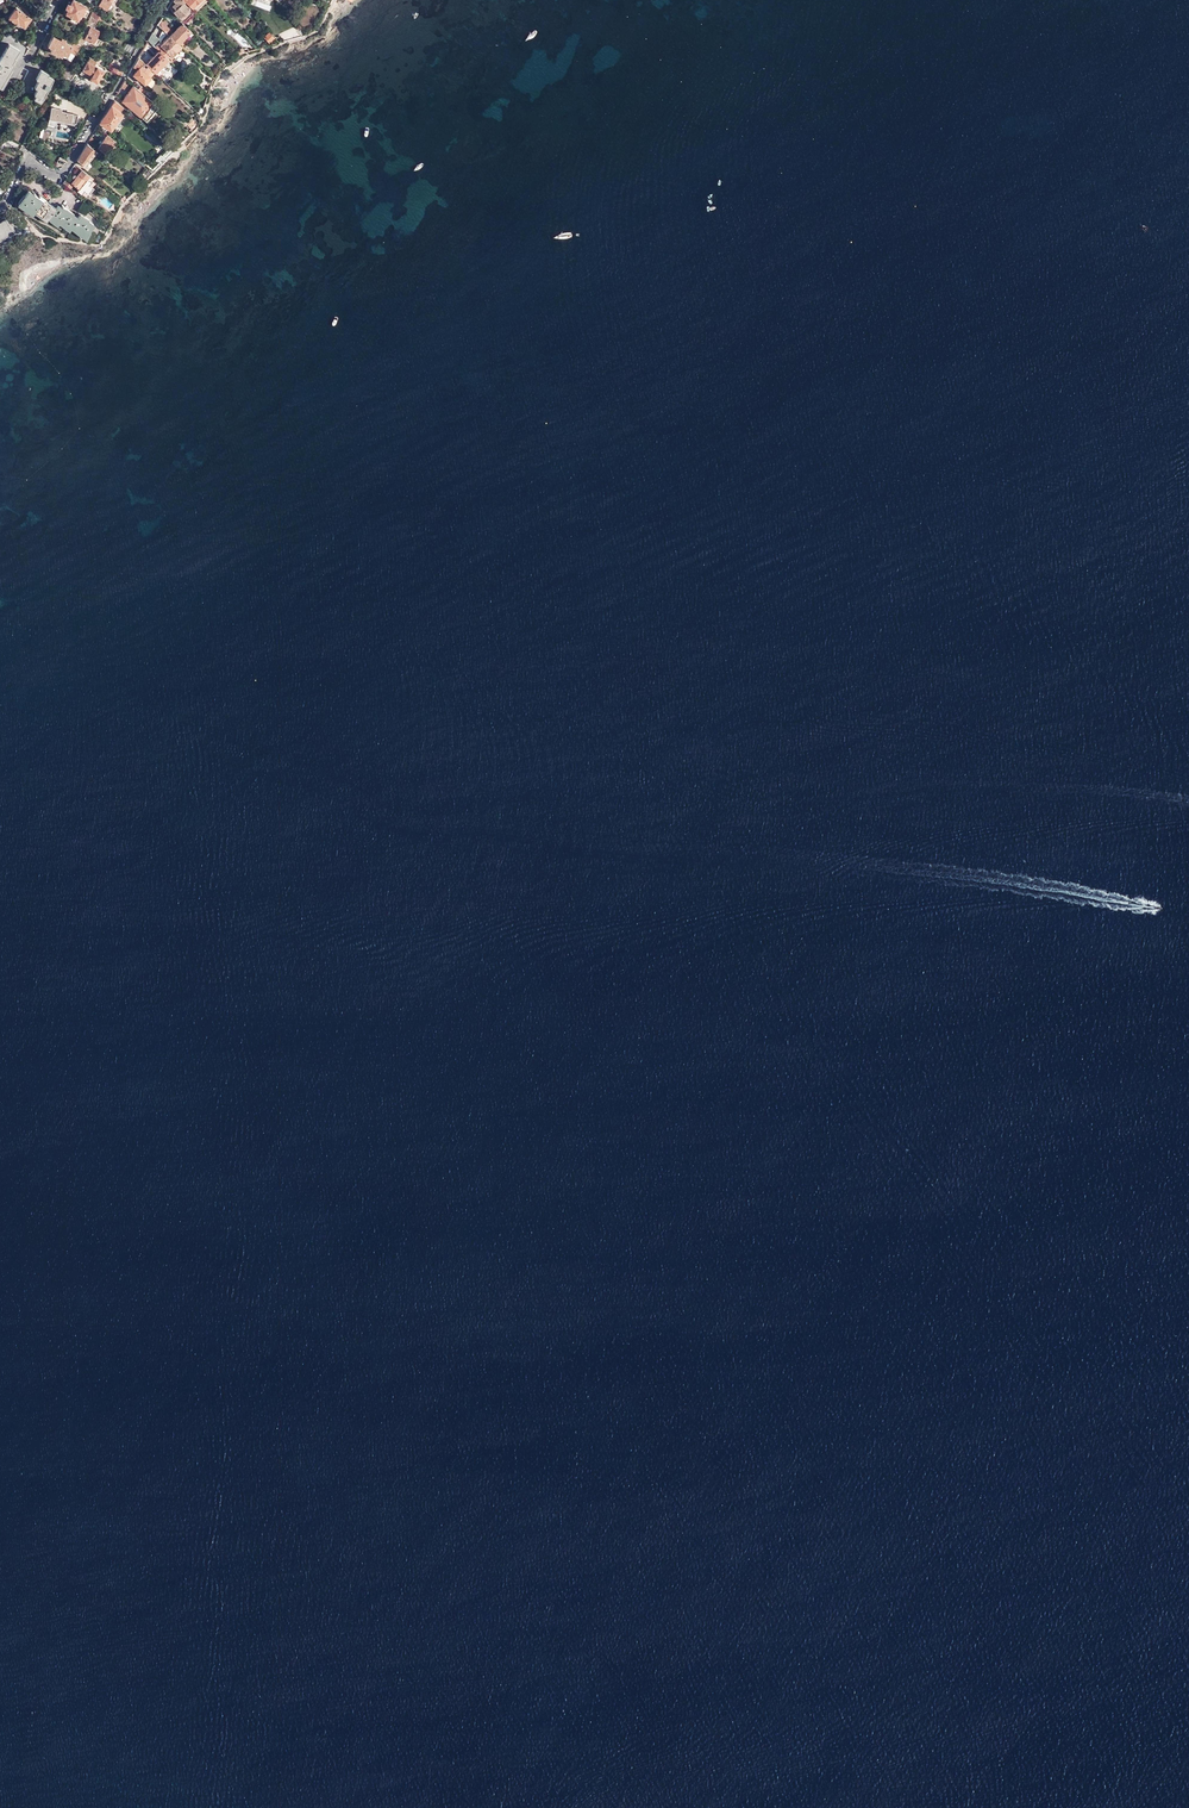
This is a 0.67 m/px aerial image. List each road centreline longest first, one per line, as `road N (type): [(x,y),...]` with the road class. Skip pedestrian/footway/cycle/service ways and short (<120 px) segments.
road 1 (residential): [(169,0),(57,180),(31,159),(0,206)]

